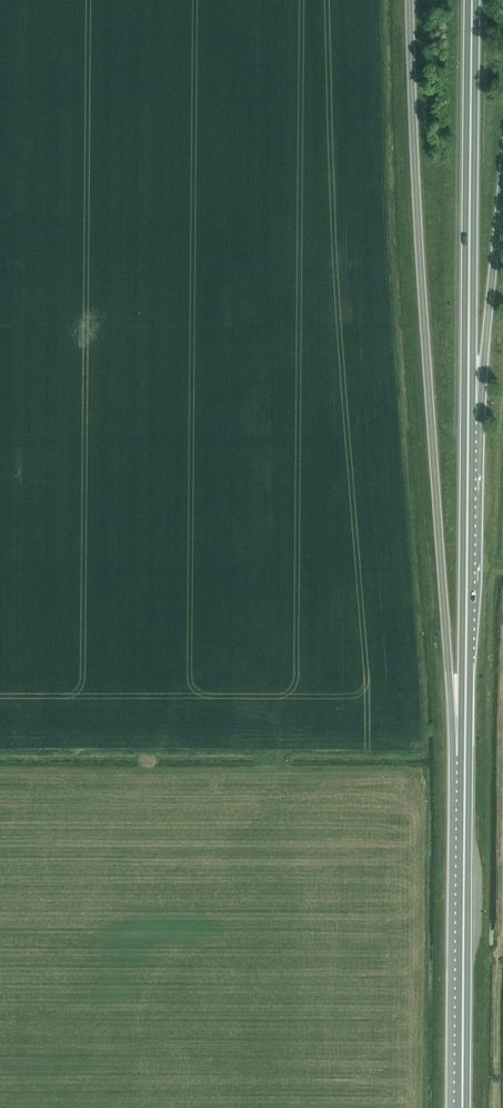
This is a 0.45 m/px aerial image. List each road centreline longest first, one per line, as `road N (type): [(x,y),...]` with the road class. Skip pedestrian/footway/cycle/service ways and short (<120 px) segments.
road 1 (trunk): [(409,0),(410,239),(466,754)]
road 2 (trunk): [(469,413),(472,0)]
road 3 (trunk): [(463,1107),(466,754)]
road 4 (trunk): [(466,754),(469,413)]
road 5 (trunk): [(469,413),(486,345),(502,171)]

